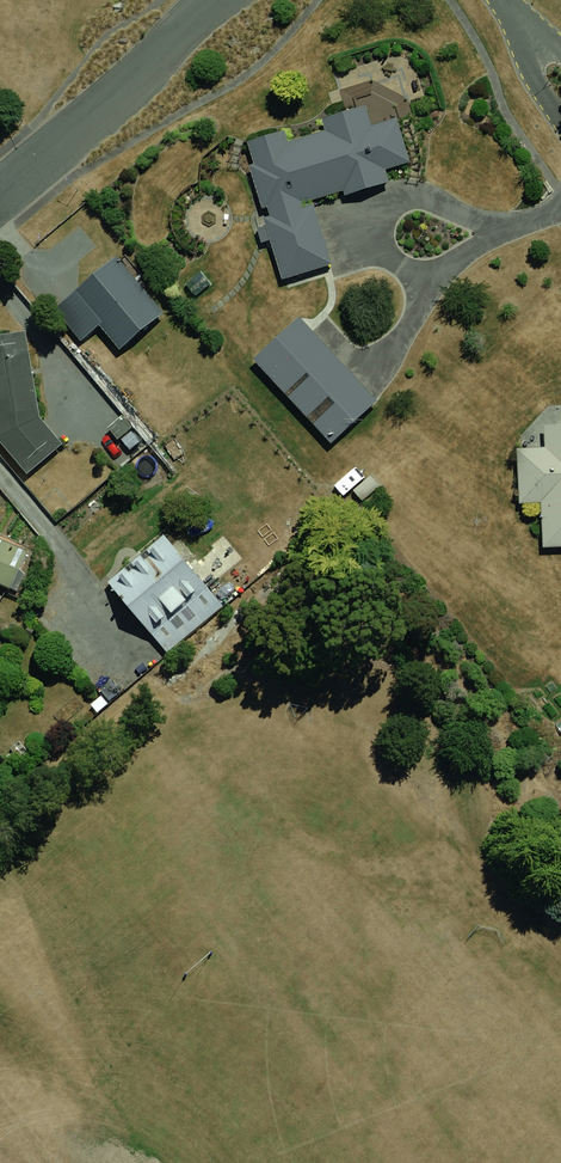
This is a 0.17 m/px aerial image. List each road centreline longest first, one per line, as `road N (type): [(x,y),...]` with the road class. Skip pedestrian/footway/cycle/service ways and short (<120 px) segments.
road 1 (residential): [(0,196),(108,106),(176,32),(222,0)]

